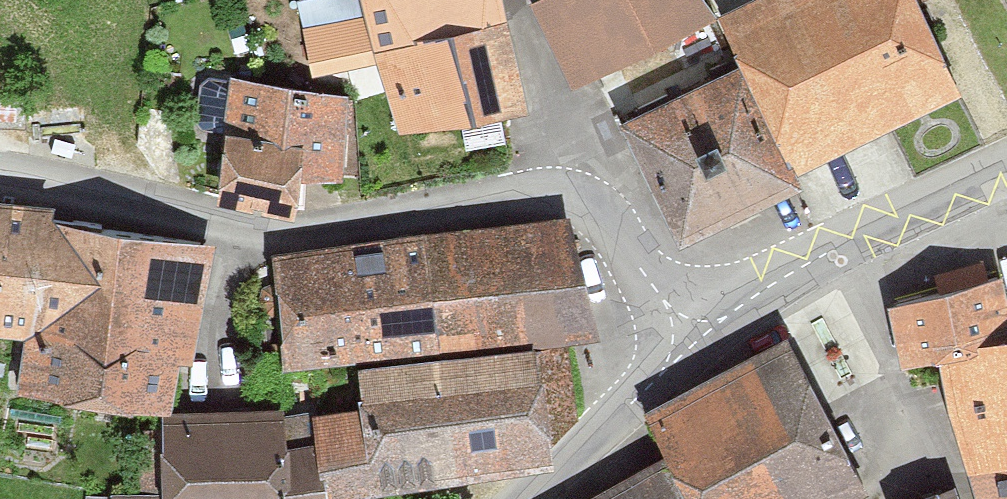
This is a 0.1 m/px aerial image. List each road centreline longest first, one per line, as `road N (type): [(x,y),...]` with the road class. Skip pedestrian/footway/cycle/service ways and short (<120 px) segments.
road 1 (residential): [(693,338),(592,205),(563,192),(279,235),(0,189)]
road 2 (residential): [(790,268),(933,449),(961,498)]
road 3 (tertiary): [(1006,159),(790,268)]
road 4 (tertiary): [(693,338),(533,498)]
road 5 (tertiary): [(790,268),(693,338)]

